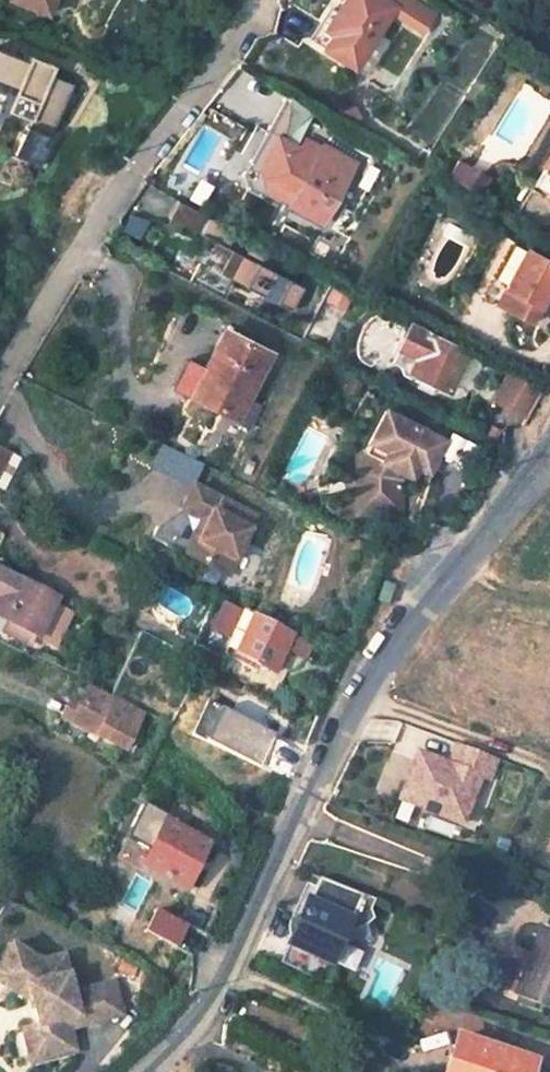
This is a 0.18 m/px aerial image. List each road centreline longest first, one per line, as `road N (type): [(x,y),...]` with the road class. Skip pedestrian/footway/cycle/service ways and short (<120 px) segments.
road 1 (unclassified): [(549,461),(401,636),(343,723),(291,853),(206,1017),(147,1071)]
road 2 (residential): [(0,375),(148,149),(259,0)]

